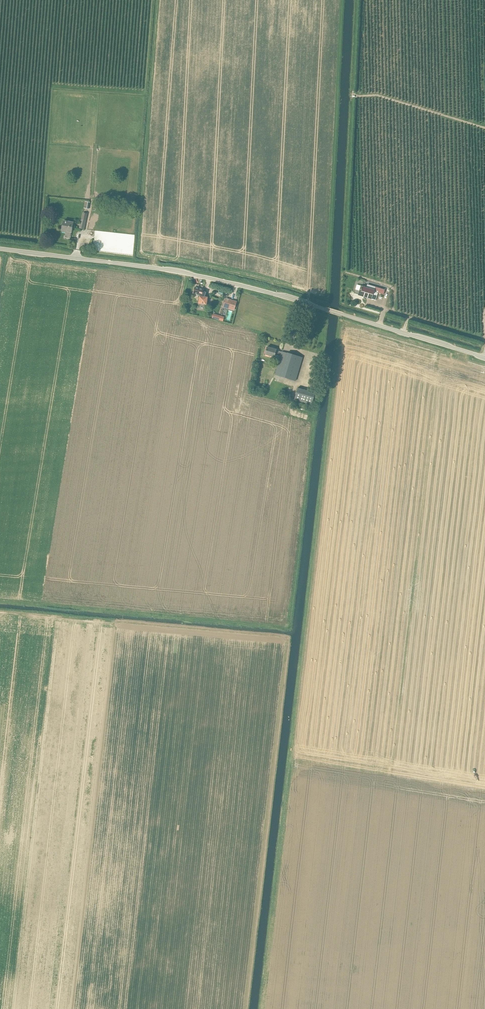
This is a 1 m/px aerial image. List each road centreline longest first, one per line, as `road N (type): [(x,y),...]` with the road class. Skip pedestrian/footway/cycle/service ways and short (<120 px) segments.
road 1 (unclassified): [(484,359),(235,287),(0,254)]

